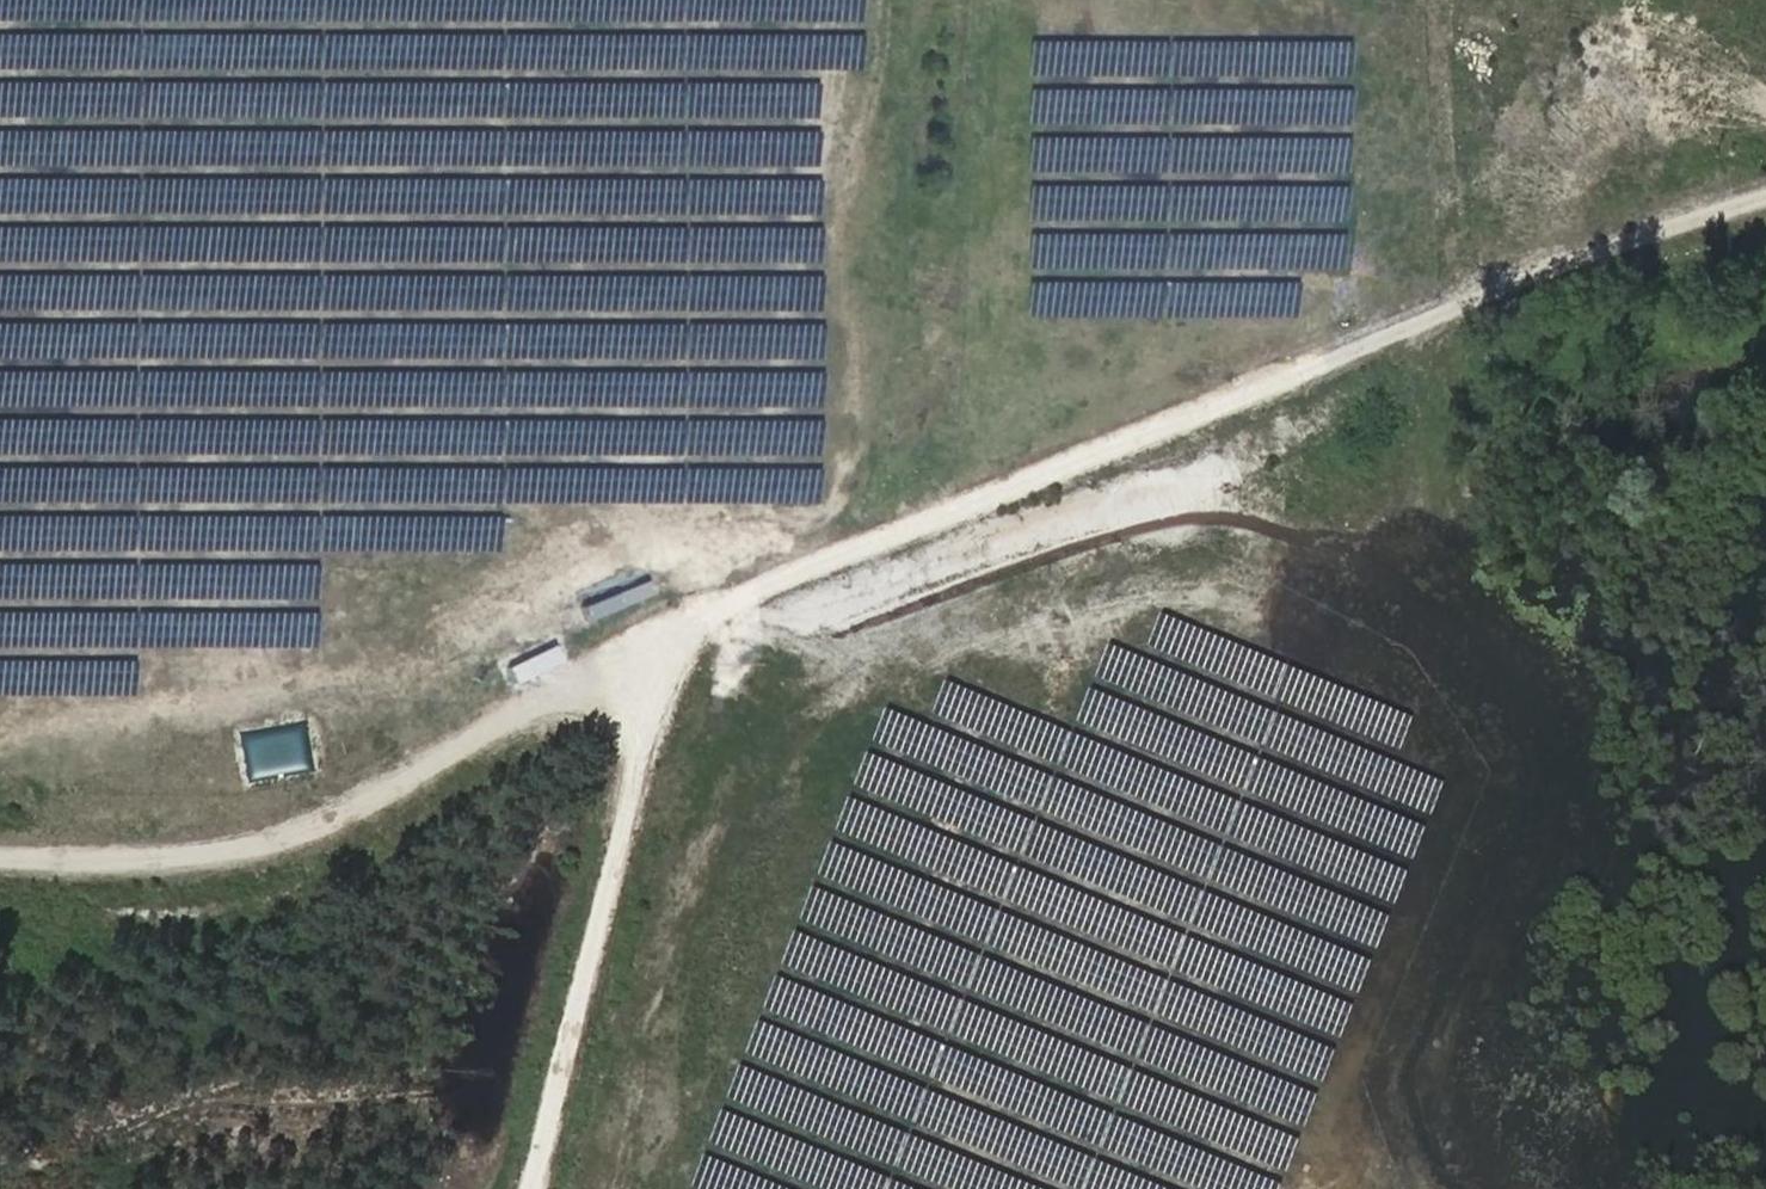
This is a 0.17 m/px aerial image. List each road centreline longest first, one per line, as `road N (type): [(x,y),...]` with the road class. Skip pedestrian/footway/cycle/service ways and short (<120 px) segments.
road 1 (track): [(1765,193),(1612,239),(691,629)]
road 2 (track): [(691,629),(364,803),(262,845),(188,860),(0,860)]
road 3 (track): [(691,629),(533,1188)]

